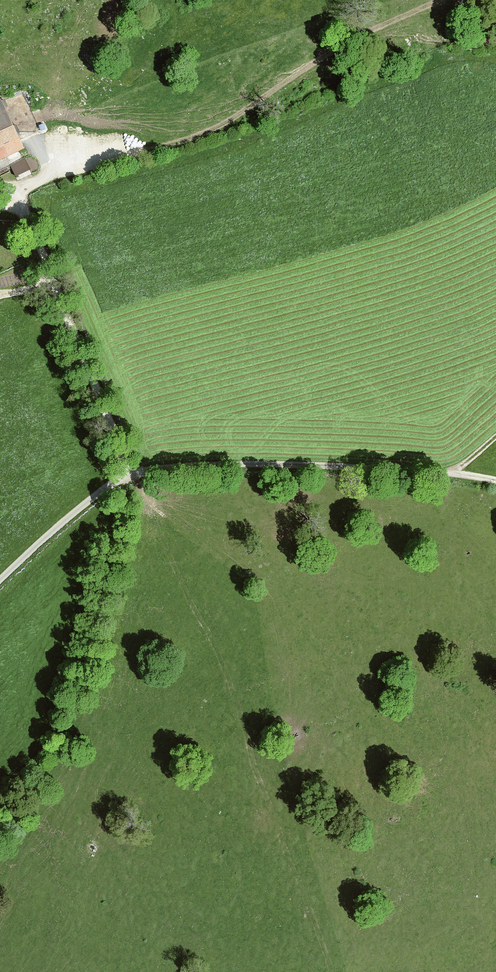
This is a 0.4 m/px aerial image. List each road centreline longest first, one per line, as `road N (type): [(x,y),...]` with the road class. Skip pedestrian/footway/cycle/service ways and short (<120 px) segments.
road 1 (track): [(130,472),(58,753),(0,838)]
road 2 (track): [(130,472),(213,463),(452,473)]
road 3 (track): [(0,193),(15,195),(106,391),(130,472)]
road 4 (unclassified): [(0,580),(130,472)]

